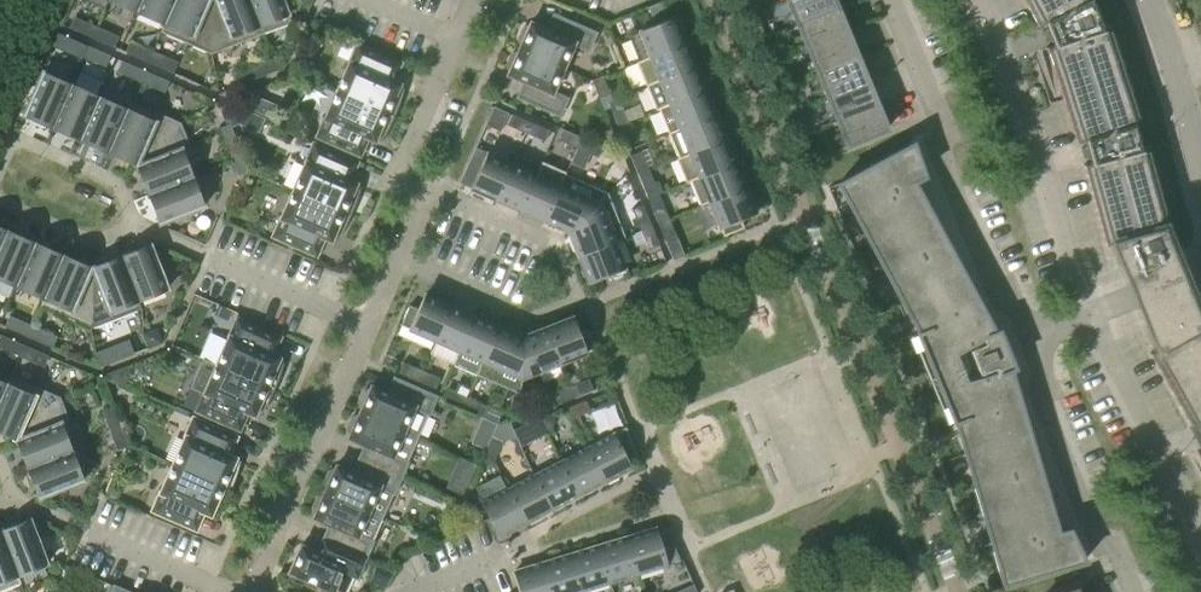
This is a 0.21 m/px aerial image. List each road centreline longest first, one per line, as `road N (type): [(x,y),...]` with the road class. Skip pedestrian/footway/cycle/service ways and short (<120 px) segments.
road 1 (residential): [(1032,334),(998,280),(887,0)]
road 2 (residential): [(372,331),(259,591)]
road 3 (residential): [(1125,591),(1043,402),(1032,334)]
road 4 (residential): [(1032,334),(1200,274)]
road 5 (residential): [(458,42),(403,170),(434,192)]
road 6 (residential): [(372,331),(210,260)]
road 7 (residential): [(1200,163),(1147,0)]
road 8 (residential): [(219,591),(87,533)]
road 9 (residential): [(526,320),(401,266)]
road 10 (residential): [(558,244),(434,192)]

